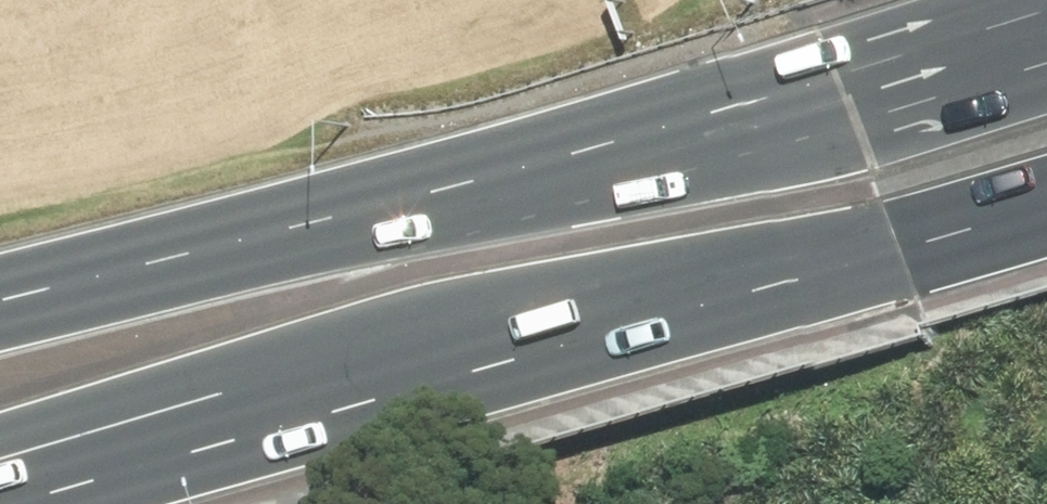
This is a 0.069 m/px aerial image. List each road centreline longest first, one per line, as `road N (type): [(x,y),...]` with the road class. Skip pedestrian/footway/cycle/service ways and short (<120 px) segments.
road 1 (primary): [(0,301),(461,187),(1046,14)]
road 2 (primary): [(1046,208),(7,503)]

